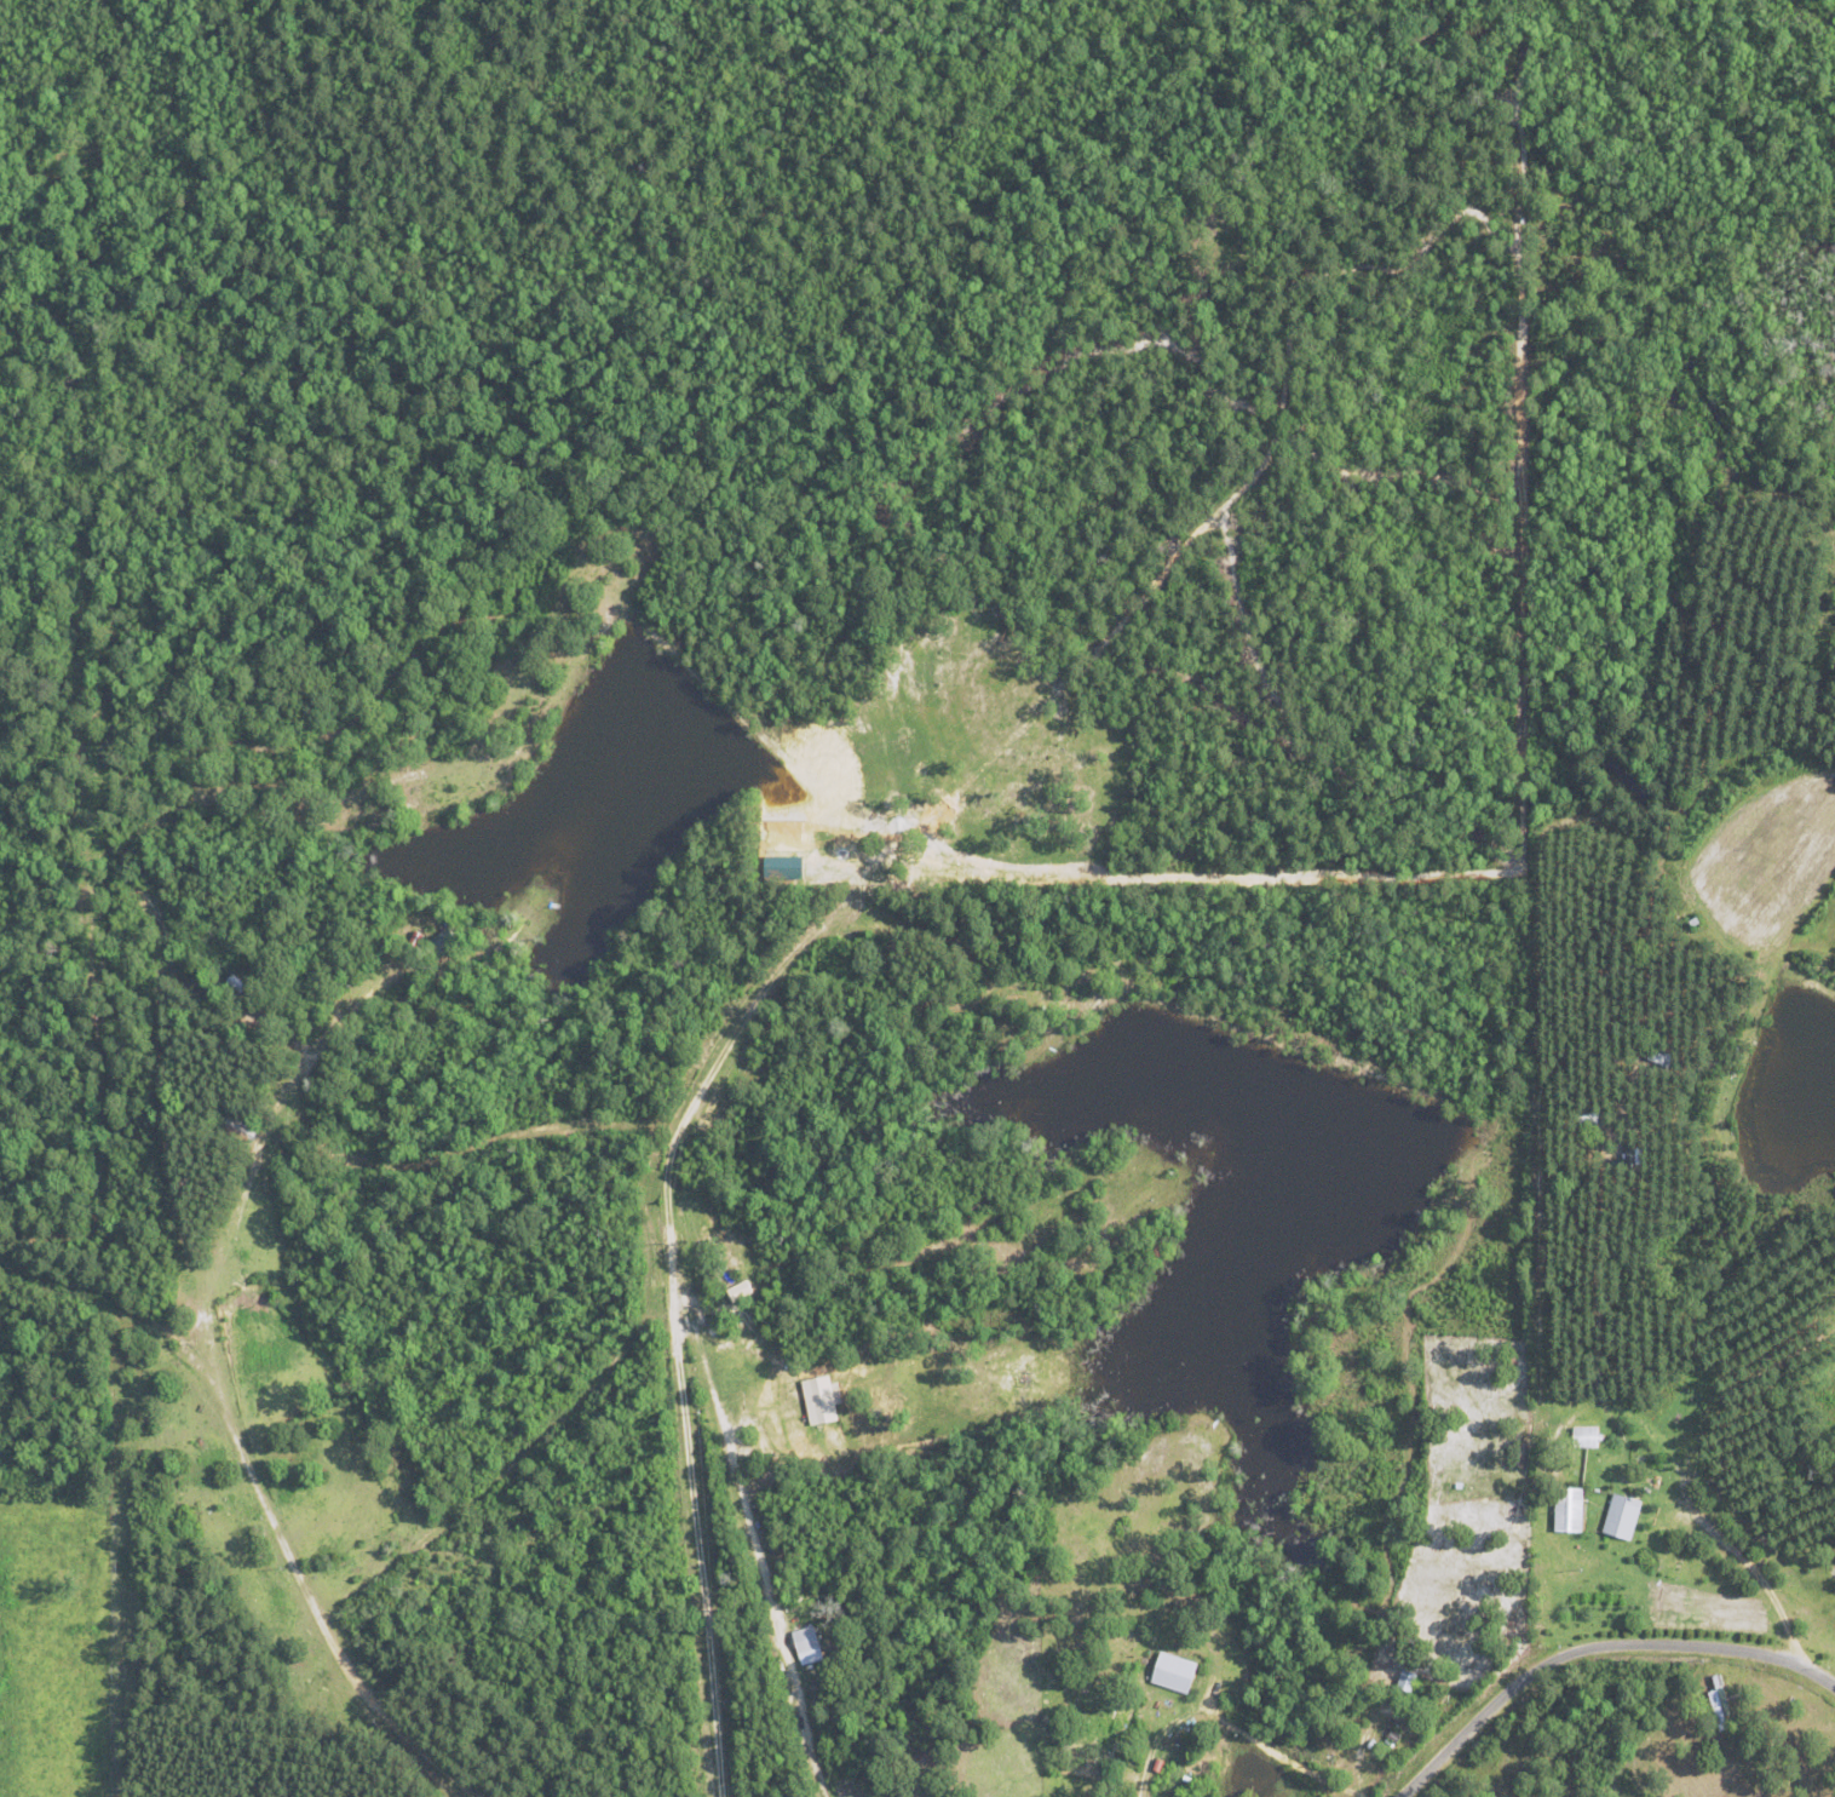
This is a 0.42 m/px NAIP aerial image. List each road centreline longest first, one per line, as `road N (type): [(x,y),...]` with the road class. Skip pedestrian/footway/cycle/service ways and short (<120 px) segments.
road 1 (residential): [(482,1796),(340,1655),(310,1612),(232,1418),(162,1320)]
road 2 (residential): [(1834,1689),(1796,1661),(1709,1646),(1554,1655),(1399,1796)]

